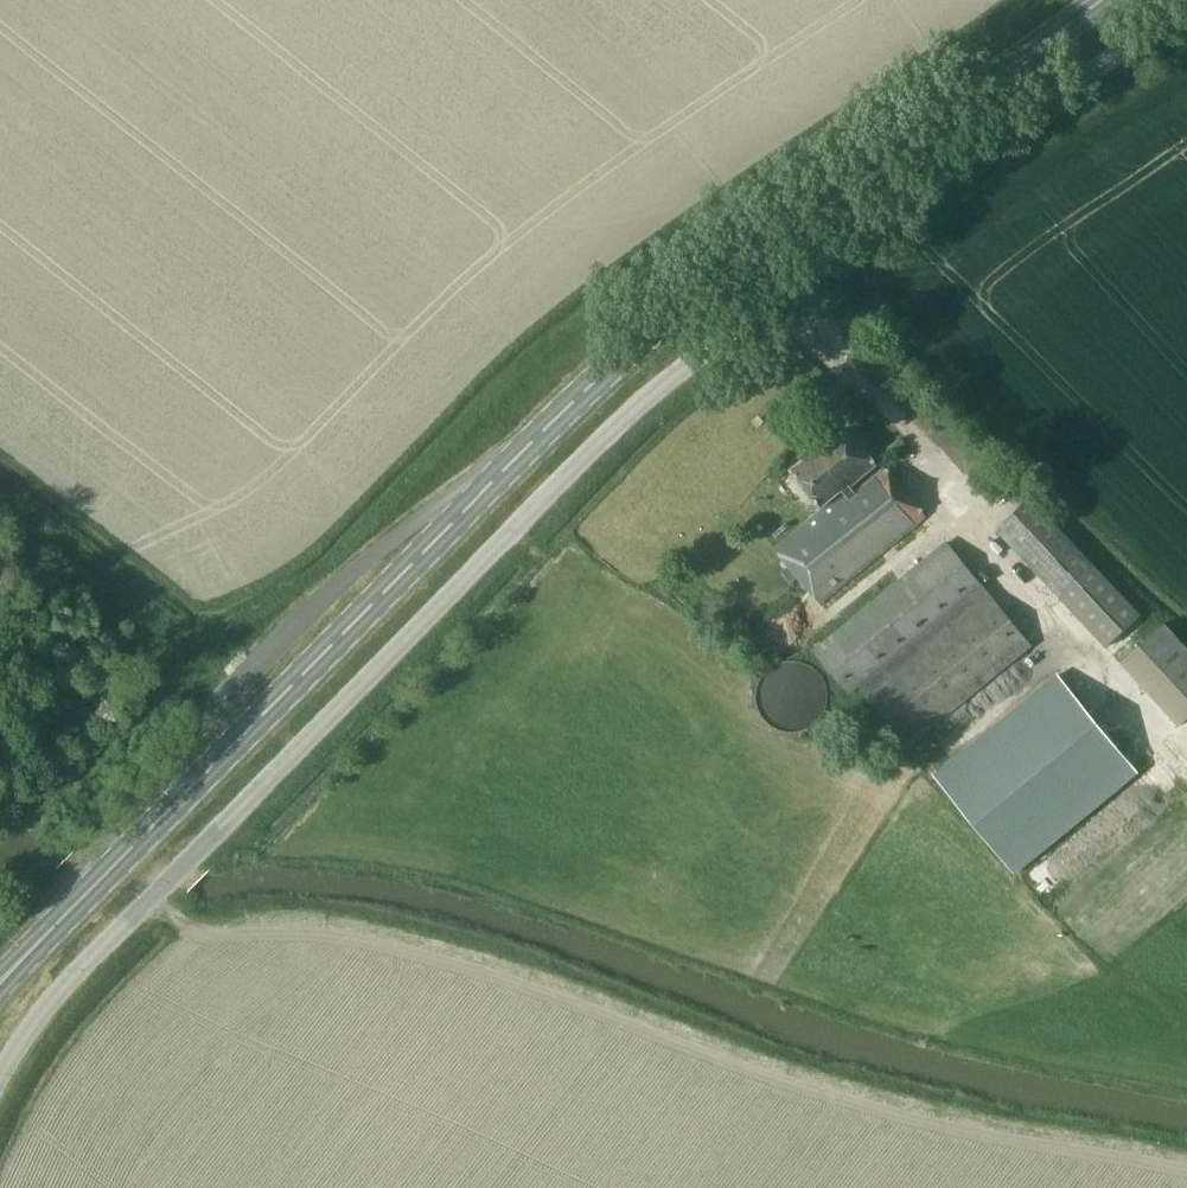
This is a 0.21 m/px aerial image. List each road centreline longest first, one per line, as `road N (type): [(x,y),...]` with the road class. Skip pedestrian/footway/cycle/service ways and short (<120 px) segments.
road 1 (unclassified): [(0,1074),(77,970),(624,418),(937,177),(1186,8)]
road 2 (primary): [(0,981),(528,446),(663,320),(861,166),(1102,0)]

